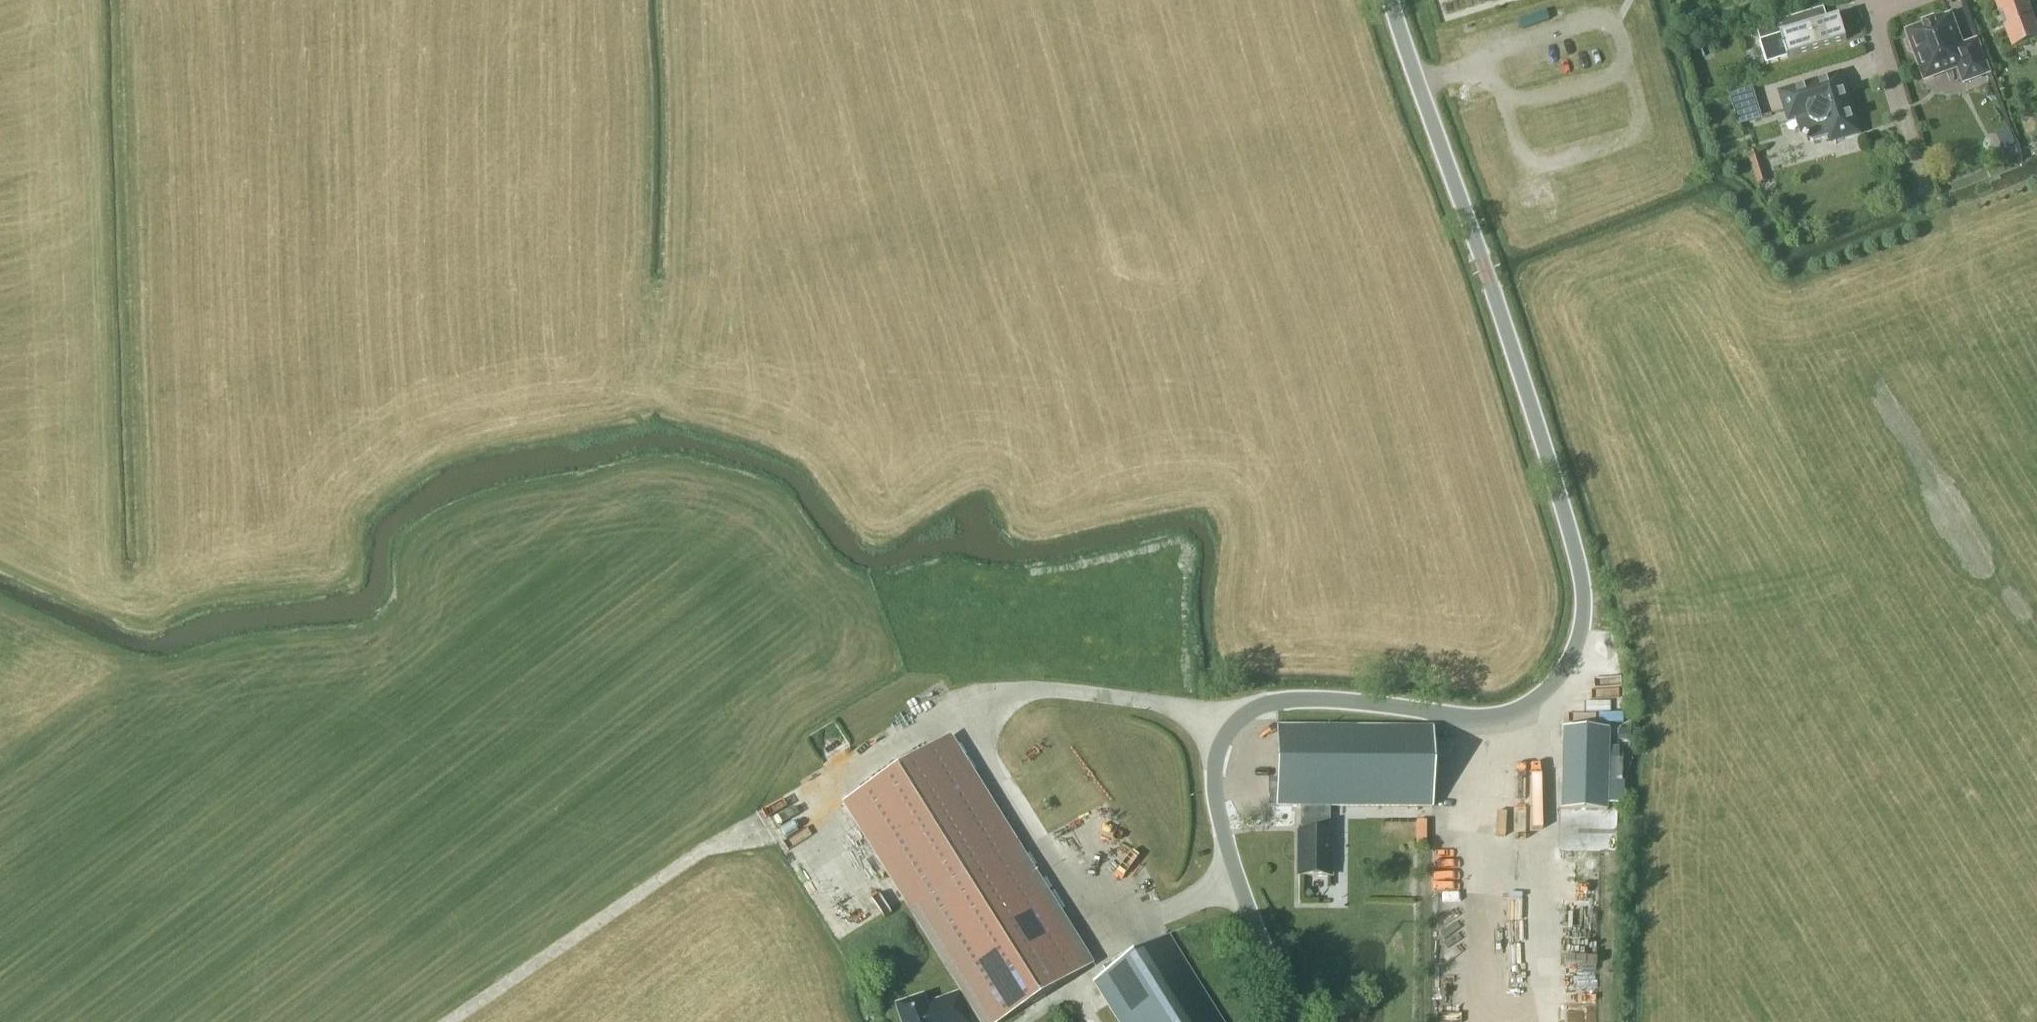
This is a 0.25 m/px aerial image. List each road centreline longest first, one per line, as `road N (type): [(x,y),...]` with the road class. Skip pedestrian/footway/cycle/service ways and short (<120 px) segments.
road 1 (unclassified): [(1296,1021),(1220,829),(1213,759),(1224,735),(1272,704),(1325,700),(1492,715),(1553,684),(1582,614),(1561,506),(1389,0)]
road 2 (residential): [(1870,11),(1925,195)]

